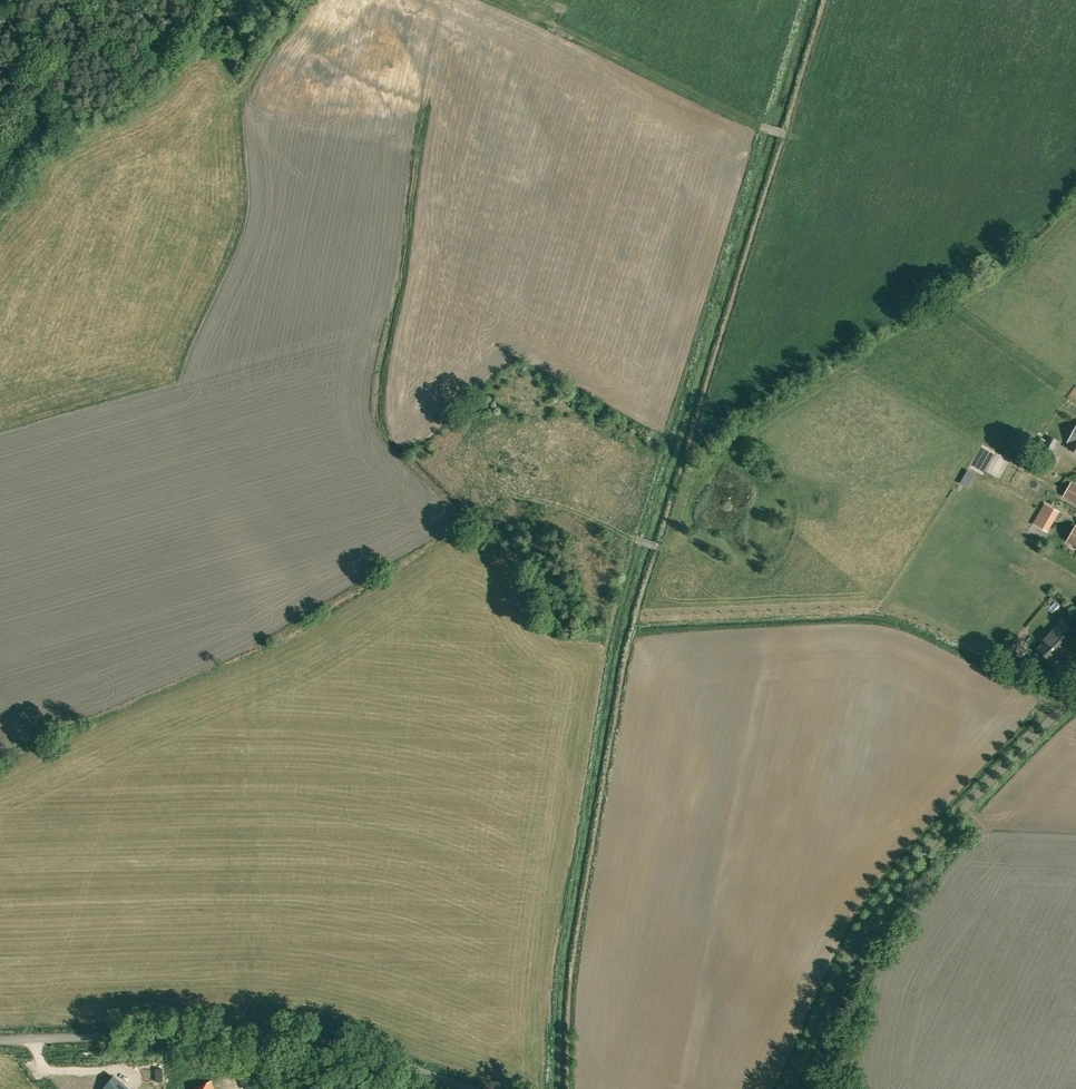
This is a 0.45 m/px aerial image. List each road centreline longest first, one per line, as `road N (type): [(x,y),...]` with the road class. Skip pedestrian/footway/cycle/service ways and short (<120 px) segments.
road 1 (unclassified): [(1075,696),(882,900),(789,1088)]
road 2 (unclassified): [(470,1088),(340,1043),(286,1034),(0,1040)]

